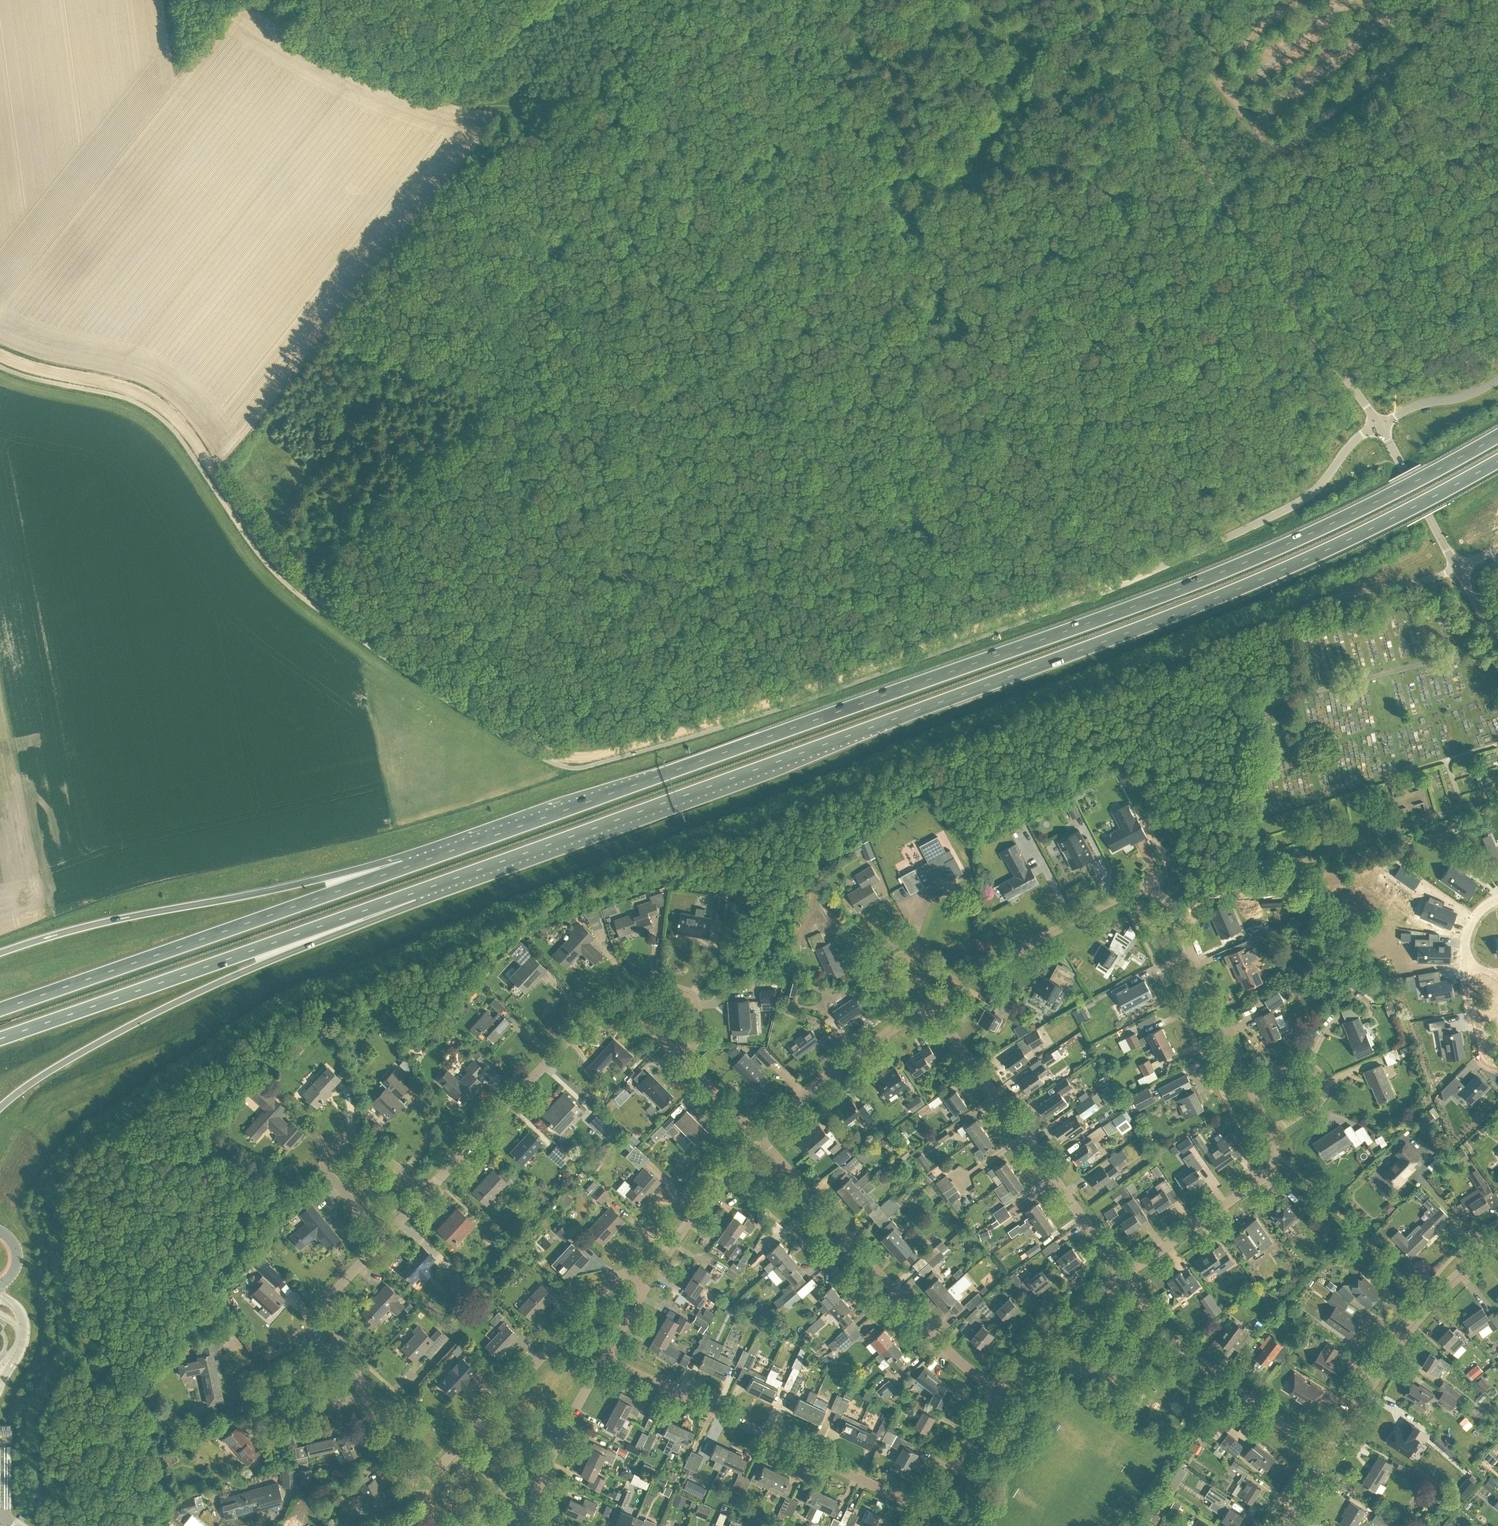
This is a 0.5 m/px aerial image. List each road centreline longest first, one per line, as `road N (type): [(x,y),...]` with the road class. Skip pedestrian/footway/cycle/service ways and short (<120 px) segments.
road 1 (trunk): [(1497,436),(1278,549),(1150,601),(404,867)]
road 2 (trunk): [(413,893),(1159,620),(1288,567),(1497,461)]
road 3 (track): [(0,354),(123,387),(172,415),(273,566),(362,632),(556,753),(585,757),(654,740),(888,660)]
road 4 (trunk): [(0,1107),(178,999),(413,893)]
road 5 (trunk): [(0,1038),(413,893)]
road 6 (trunk): [(404,867),(0,1009)]
road 7 (trunk): [(404,867),(121,918),(0,952)]
road 8 (residential): [(928,1511),(604,1358)]
road 9 (residential): [(996,1390),(943,1346),(756,1136)]
road 10 (unclassified): [(1379,424),(1192,145)]
road 11 (residential): [(1123,1276),(930,1005)]
road 12 (residential): [(416,1487),(619,1276),(647,1283)]
road 13 (residential): [(428,1190),(596,1010),(610,1003),(639,1014)]
road 14 (unclassified): [(1139,575),(1300,501),(1379,424)]
road 15 (residential): [(1325,1458),(1429,1304),(1497,1240)]
road 16 (residential): [(1325,1458),(1184,1350),(1123,1276)]
road 17 (track): [(888,660),(1139,575)]
road 18 (residential): [(382,1239),(325,1169),(327,1155),(351,1137),(428,1190)]
road 19 (residential): [(1123,1276),(1267,1175),(1275,1159),(1269,1130)]
road 20 (residential): [(955,988),(1129,892),(1152,889)]
road 21 (residential): [(1249,1083),(1168,900),(1152,889)]
road 22 (residential): [(340,1344),(274,1379),(278,1409),(367,1396)]
road 23 (residential): [(523,1525),(604,1358)]
road 24 (residential): [(756,1136),(901,1022)]
road 25 (residential): [(647,1283),(756,1136)]
road 26 (track): [(1277,617),(1449,573)]
road 27 (residential): [(996,1390),(1060,1324),(1123,1276)]
road 28 (residential): [(901,1022),(879,967),(891,946),(907,942),(955,988)]
road 29 (unclassified): [(1458,570),(1379,424)]
road 30 (track): [(1192,145),(1108,6)]
road 31 (residential): [(1249,1083),(1302,1068),(1324,1082),(1316,1104),(1269,1130)]
road 32 (track): [(1136,671),(1277,617)]
road 33 (residential): [(928,1511),(996,1390)]
road 34 (residential): [(639,1014),(670,988),(691,993),(697,1039),(682,1058)]
road 35 (residential): [(340,1344),(328,1303),(382,1239)]
road 36 (unclassified): [(1379,424),(1497,380)]
road 37 (residential): [(1464,962),(1477,1056),(1497,1070)]

